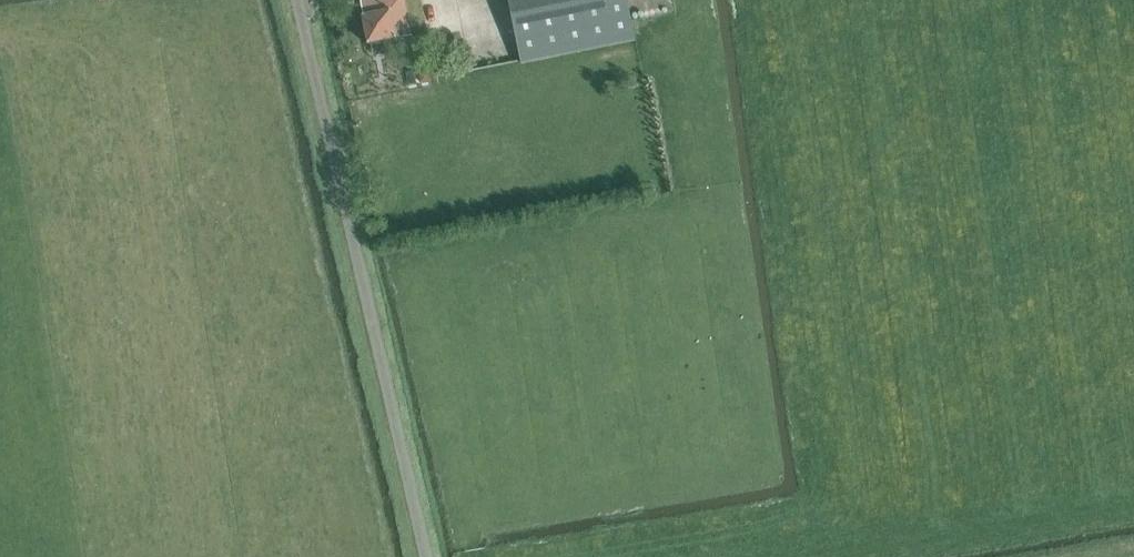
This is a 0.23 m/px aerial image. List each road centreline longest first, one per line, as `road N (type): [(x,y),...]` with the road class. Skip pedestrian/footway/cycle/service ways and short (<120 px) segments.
road 1 (unclassified): [(427,556),(298,0)]

